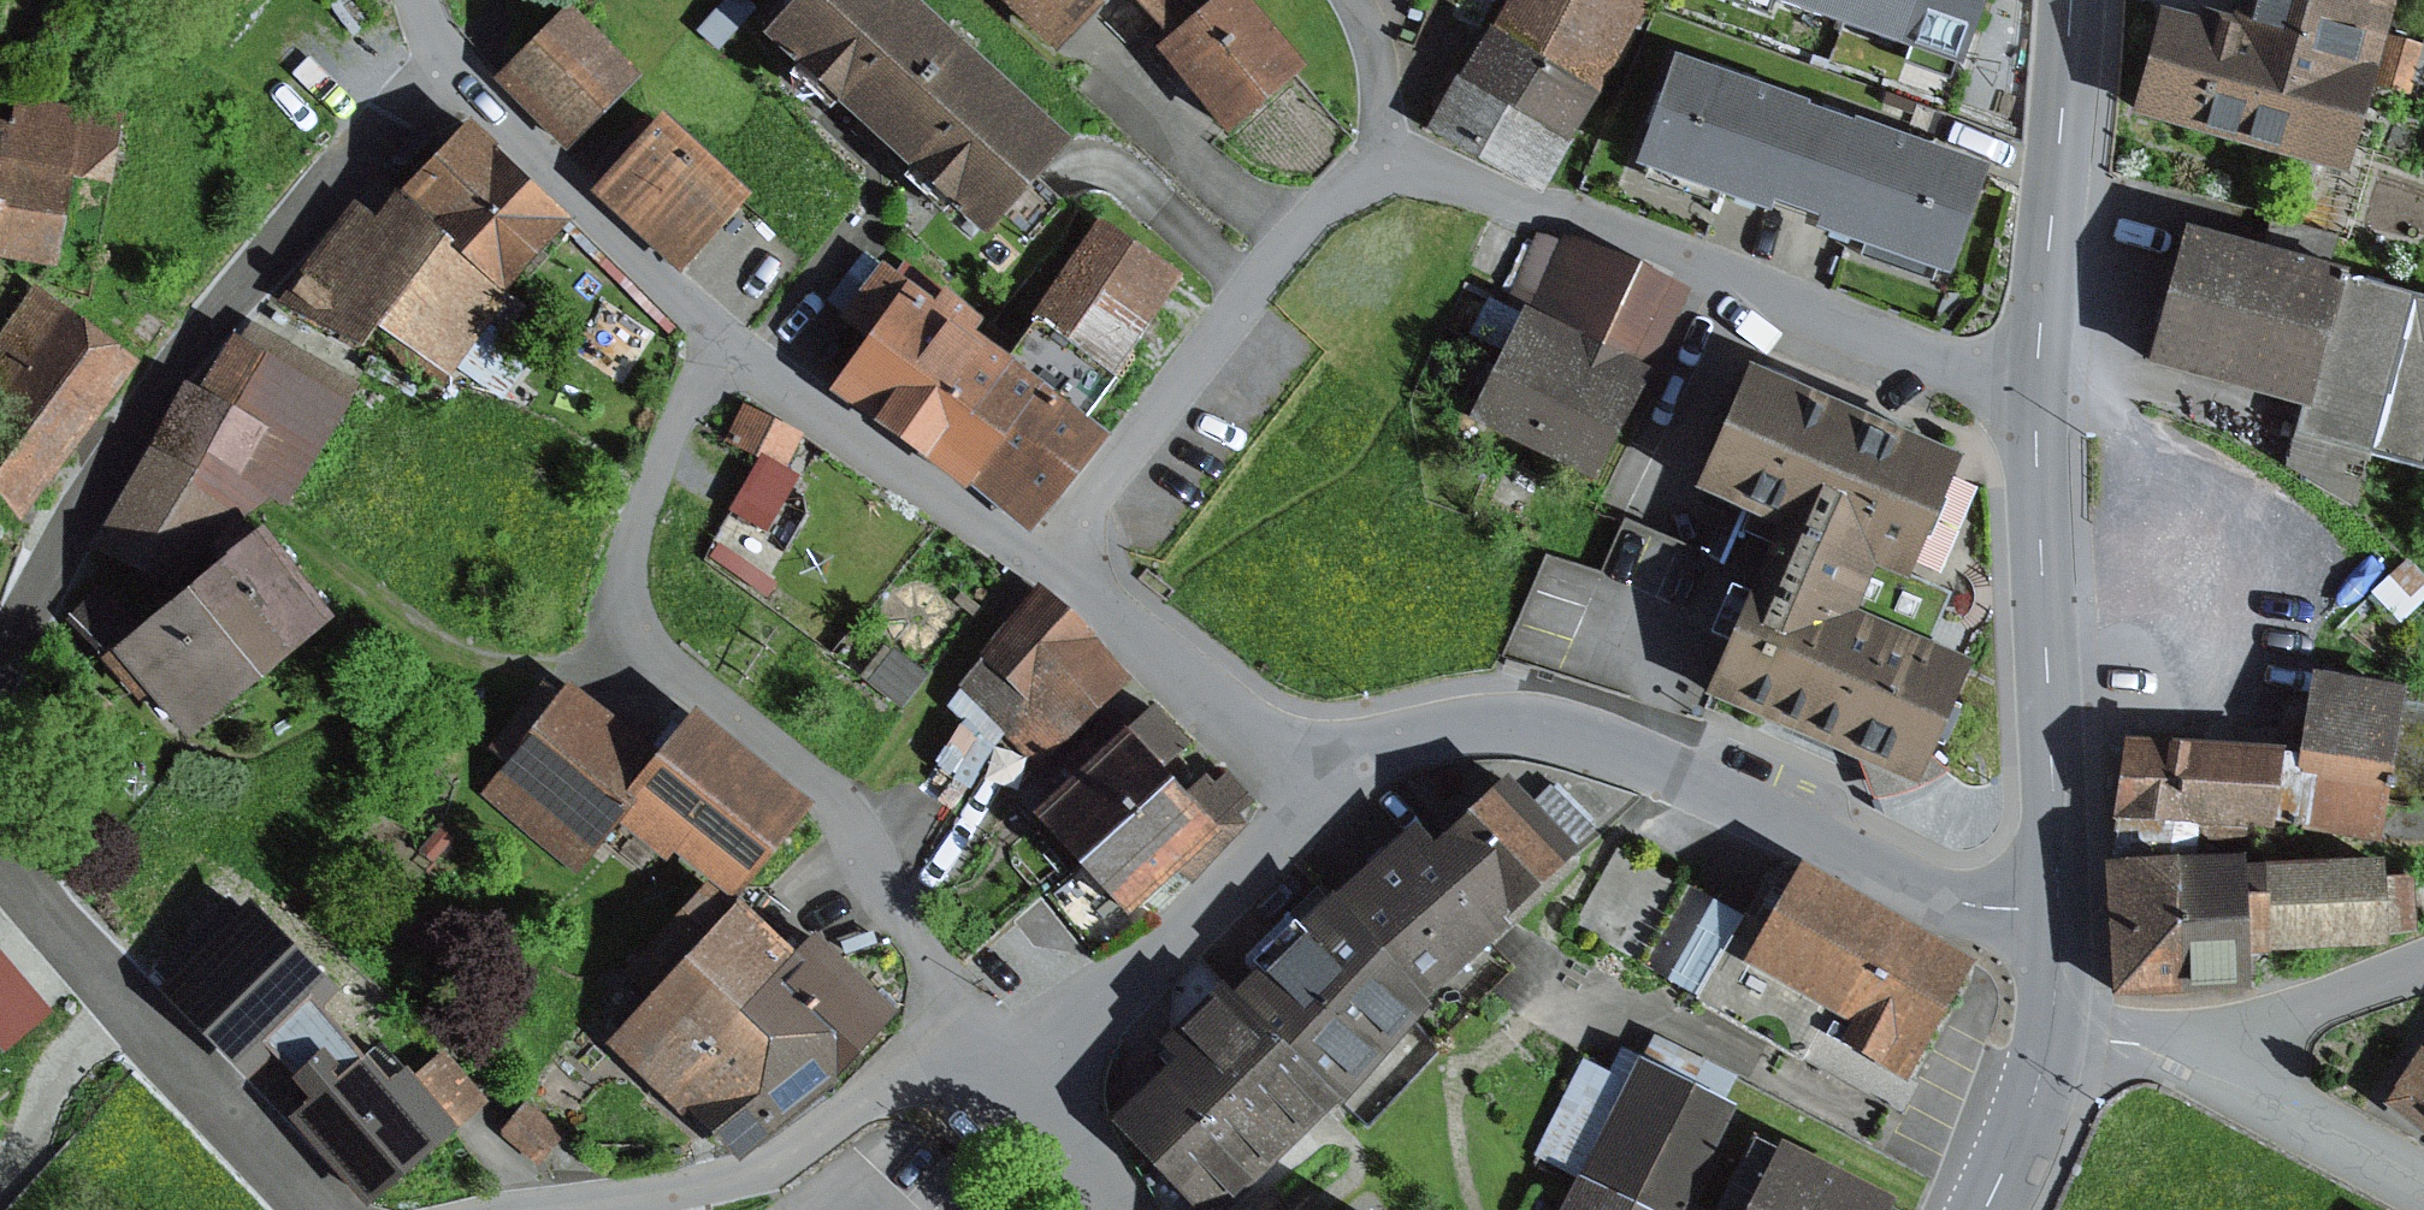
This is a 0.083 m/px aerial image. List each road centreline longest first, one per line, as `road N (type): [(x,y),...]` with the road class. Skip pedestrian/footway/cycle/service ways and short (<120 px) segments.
road 1 (residential): [(972,1025),(883,896),(838,807),(642,636),(628,597),(629,552),(691,395),(729,342)]
road 2 (residential): [(1324,784),(1393,741),(1474,726),(1557,727),(1775,810),(1944,898),(2060,908)]
road 3 (residential): [(450,56),(204,336),(77,523),(0,676)]
road 4 (residential): [(1390,168),(1453,177),(1992,384),(2037,386)]
road 5 (residential): [(1045,562),(1303,225),(1362,177),(1390,168)]
road 6 (unclassified): [(2037,386),(2060,908)]
road 7 (residential): [(0,860),(343,1209)]
road 8 (residential): [(972,1025),(784,1158),(696,1192),(595,1209)]
road 9 (residential): [(1020,1079),(1168,947),(1324,784)]
road 10 (residential): [(450,56),(729,342)]
road 11 (unclassified): [(2071,0),(2037,386)]
road 12 (residential): [(729,342),(866,451),(1045,562)]
road 13 (residential): [(1045,562),(1324,784)]
road 14 (residential): [(2423,1182),(2179,1049)]
road 15 (residential): [(2423,963),(2179,1049)]
road 16 (unclassified): [(2053,1036),(2016,1148),(1984,1209)]
road 17 (residential): [(1390,168),(1382,53),(1349,0)]
road 18 (residential): [(1118,1209),(1090,1156),(1020,1079)]
road 19 (unclassified): [(2060,908),(2053,1036)]
road 20 (residential): [(2179,1049),(2053,1036)]

